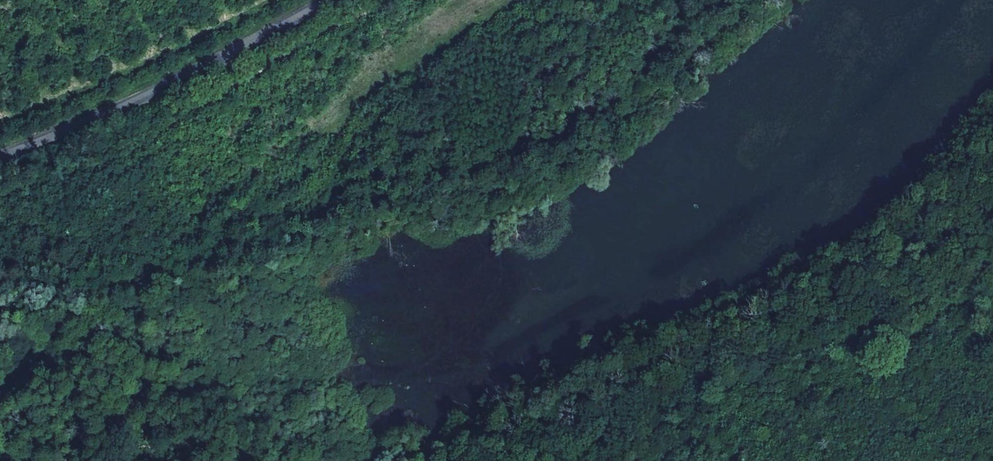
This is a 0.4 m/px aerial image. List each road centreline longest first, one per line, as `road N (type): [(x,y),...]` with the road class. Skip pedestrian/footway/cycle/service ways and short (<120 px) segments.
road 1 (tertiary): [(0,154),(173,81),(325,0)]

